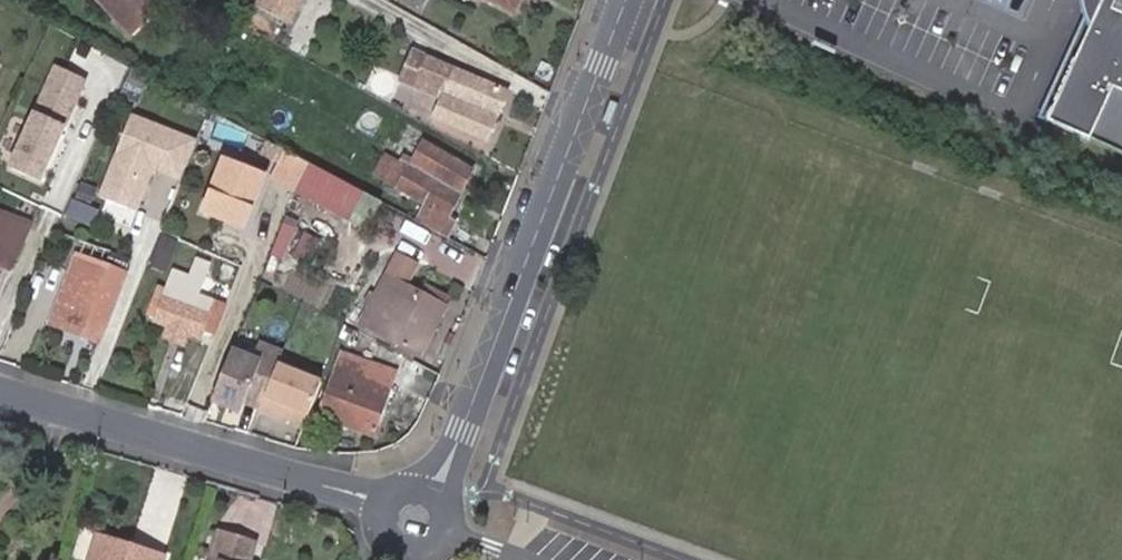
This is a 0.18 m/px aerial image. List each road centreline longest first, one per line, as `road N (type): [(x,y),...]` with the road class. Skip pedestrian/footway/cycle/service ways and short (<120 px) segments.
road 1 (residential): [(616,0),(417,515)]
road 2 (residential): [(0,388),(417,515)]
road 3 (residential): [(417,515),(542,559)]

